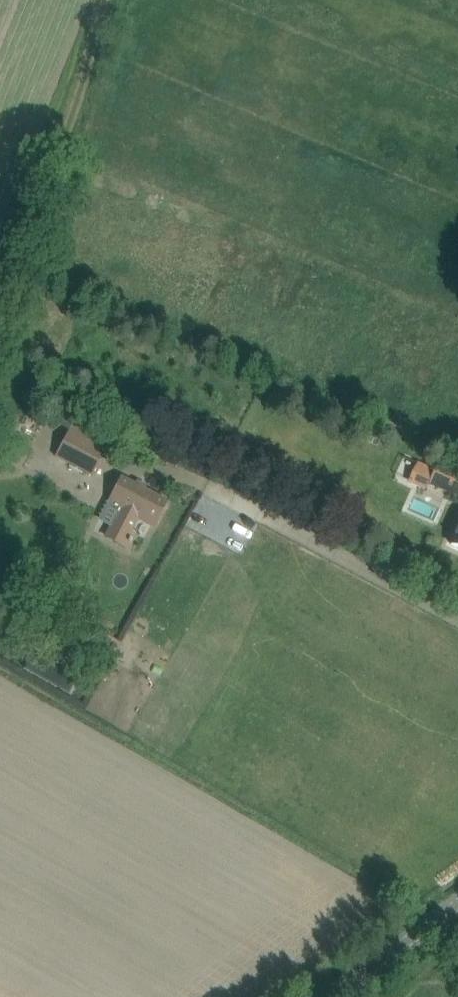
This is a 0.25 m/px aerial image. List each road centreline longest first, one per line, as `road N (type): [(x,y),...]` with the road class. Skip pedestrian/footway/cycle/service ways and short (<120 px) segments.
road 1 (tertiary): [(334,996),(457,904)]

